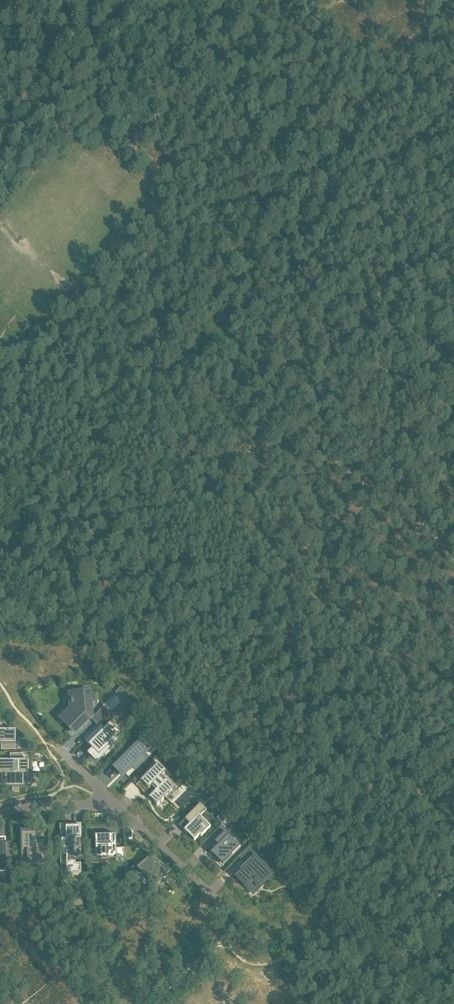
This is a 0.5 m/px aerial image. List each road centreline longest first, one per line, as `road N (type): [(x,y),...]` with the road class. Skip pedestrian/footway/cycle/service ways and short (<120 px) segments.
road 1 (track): [(335,0),(292,118),(272,278),(323,433),(345,471),(408,509),(453,556)]
road 2 (track): [(132,0),(0,140)]
road 3 (residential): [(119,806),(214,896)]
road 4 (residential): [(0,816),(61,804),(119,806)]

